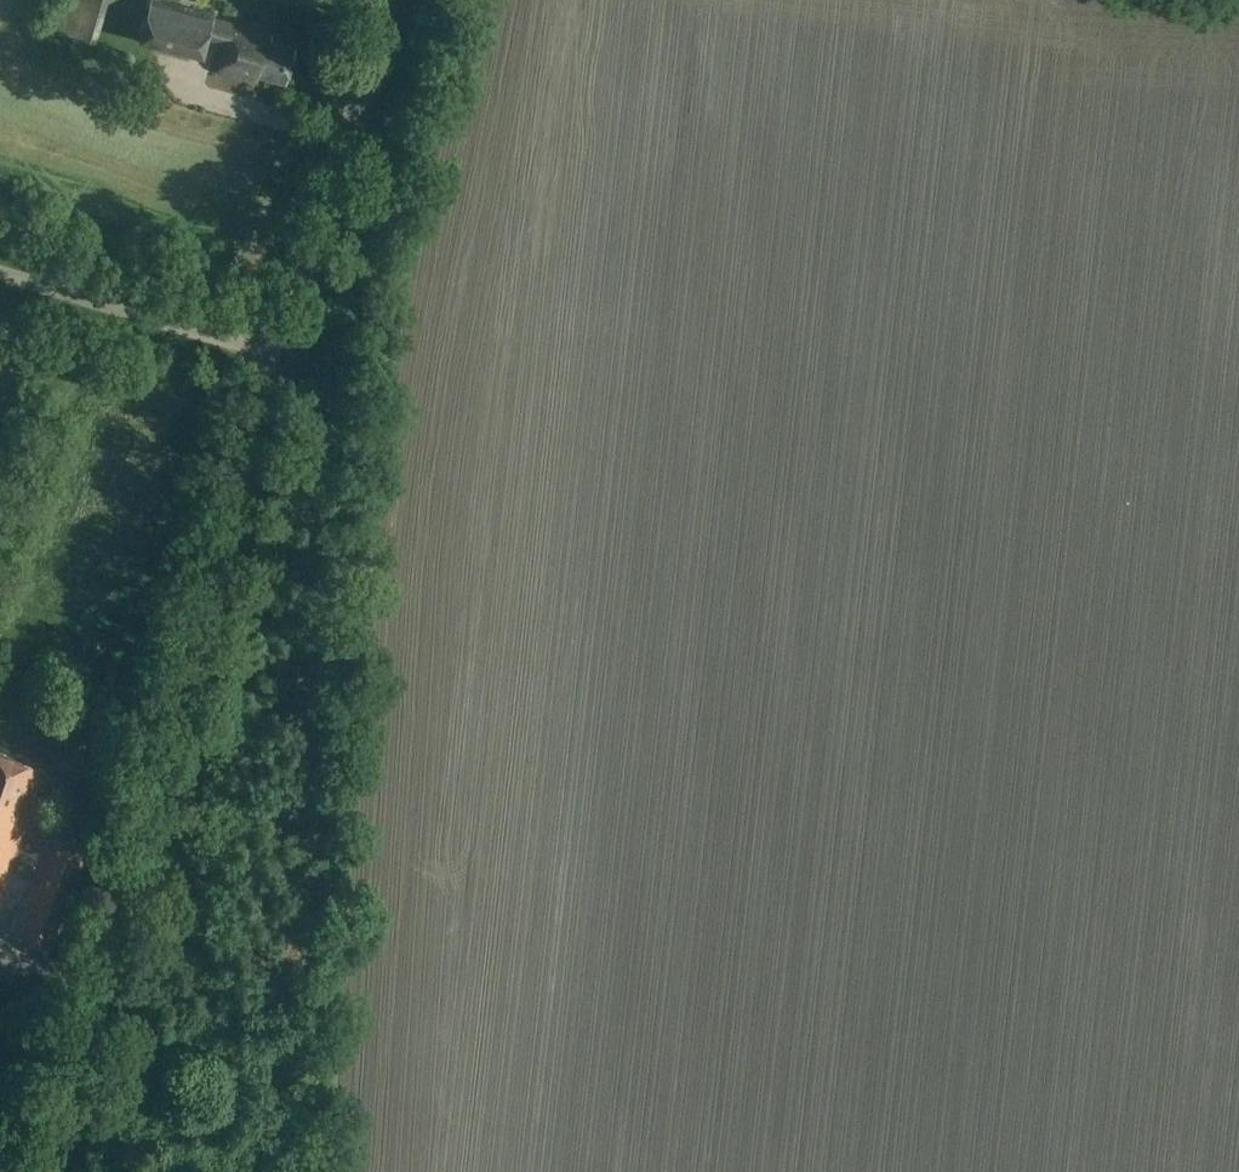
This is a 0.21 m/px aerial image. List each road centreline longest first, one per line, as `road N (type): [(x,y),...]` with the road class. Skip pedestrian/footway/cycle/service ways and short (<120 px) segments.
road 1 (unclassified): [(53,1171),(286,357)]
road 2 (unclassified): [(286,357),(389,0)]
road 3 (unclassified): [(286,357),(0,273)]

